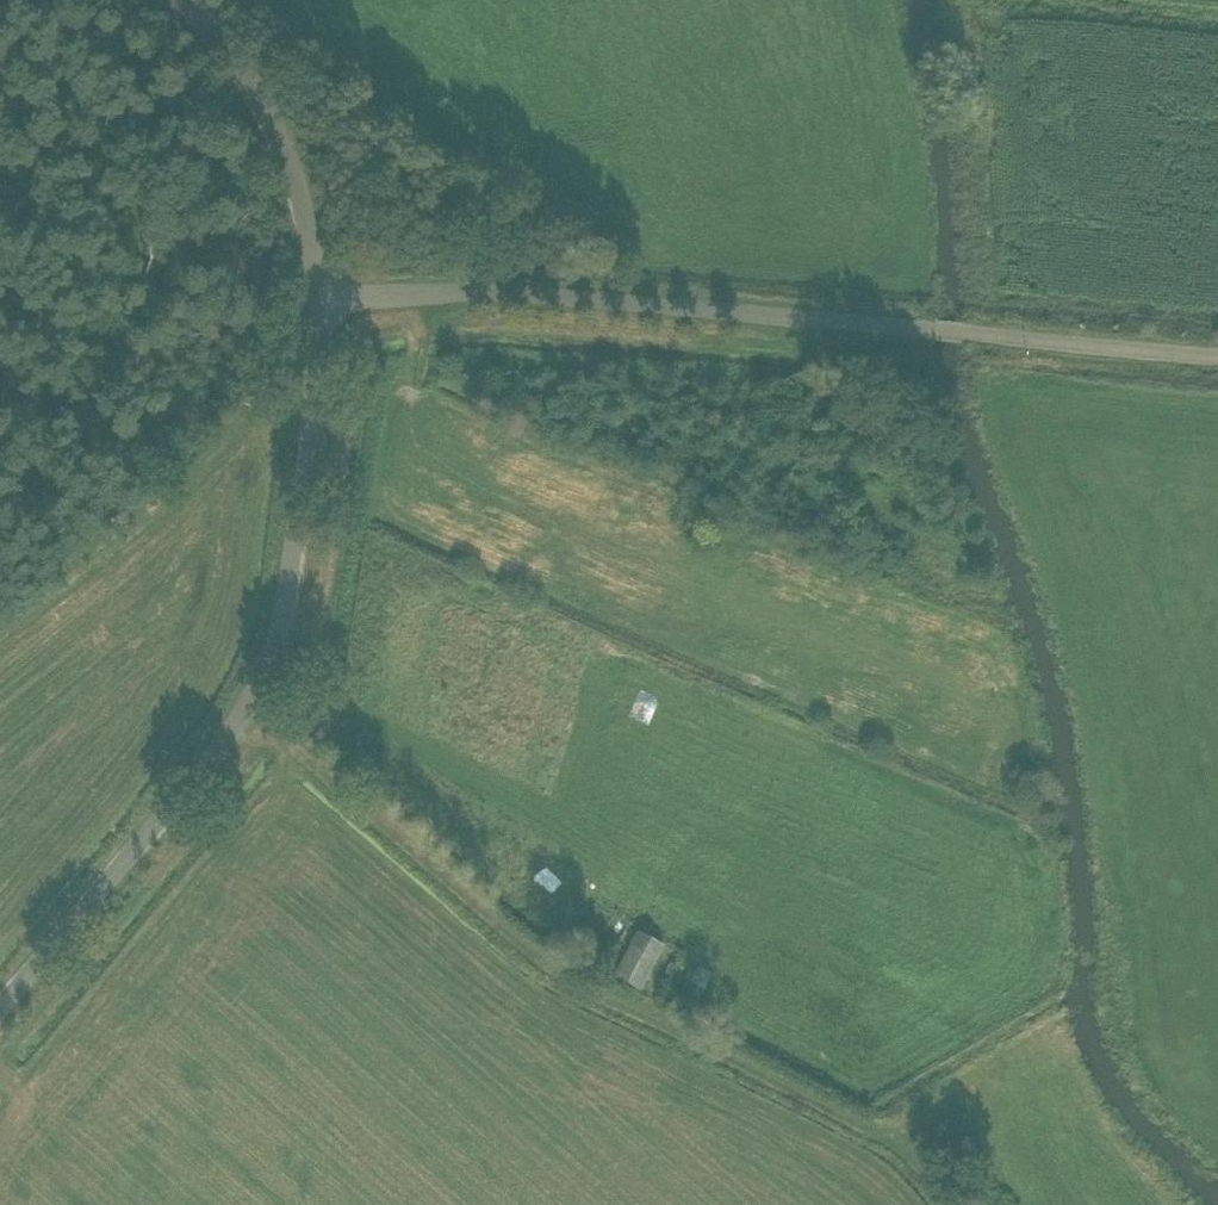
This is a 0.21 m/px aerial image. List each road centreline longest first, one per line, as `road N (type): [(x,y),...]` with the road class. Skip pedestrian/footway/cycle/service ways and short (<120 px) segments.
road 1 (unclassified): [(0,1009),(254,706),(283,621),(316,302)]
road 2 (residential): [(926,330),(489,295),(316,302)]
road 3 (track): [(254,706),(595,995),(629,1013)]
road 4 (residential): [(316,302),(279,144),(230,67),(174,0)]
road 5 (unclassified): [(1217,359),(926,330)]

